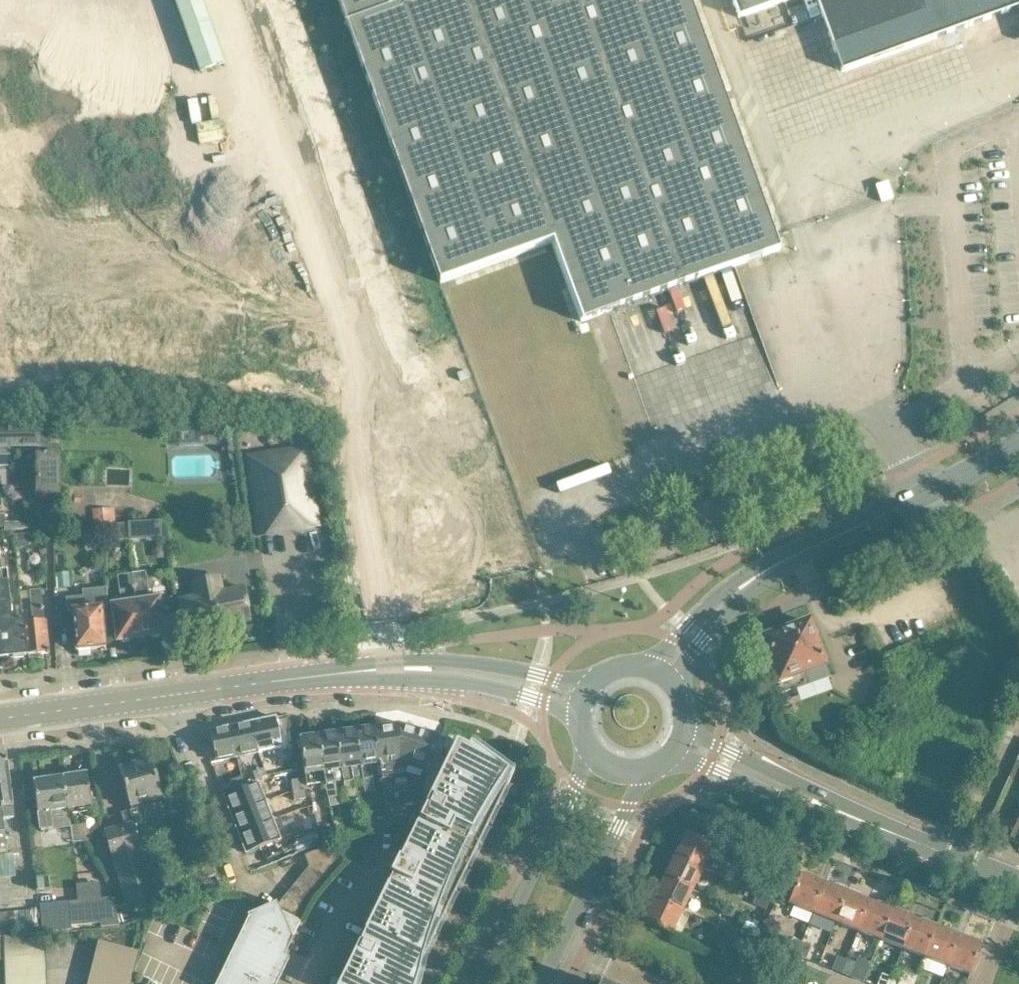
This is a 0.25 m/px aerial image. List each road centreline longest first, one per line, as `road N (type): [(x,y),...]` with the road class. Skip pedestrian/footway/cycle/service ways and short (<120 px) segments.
road 1 (residential): [(282,0),(389,296),(353,410),(380,669)]
road 2 (residential): [(380,669),(0,719)]
road 3 (secondary): [(588,749),(479,983)]
road 4 (secondary): [(1018,443),(797,553)]
road 5 (residential): [(590,687),(463,663),(380,669)]
road 6 (residential): [(380,669),(496,688),(579,715)]
road 7 (secondary): [(797,553),(739,578),(645,667)]
road 8 (secondary): [(563,939),(647,770)]
road 9 (secondary): [(675,687),(701,640),(797,553)]
road 10 (residential): [(959,861),(800,795)]
road 11 (residential): [(959,861),(1018,726)]
road 12 (residential): [(671,756),(800,795)]
road 13 (residential): [(800,795),(685,729)]

